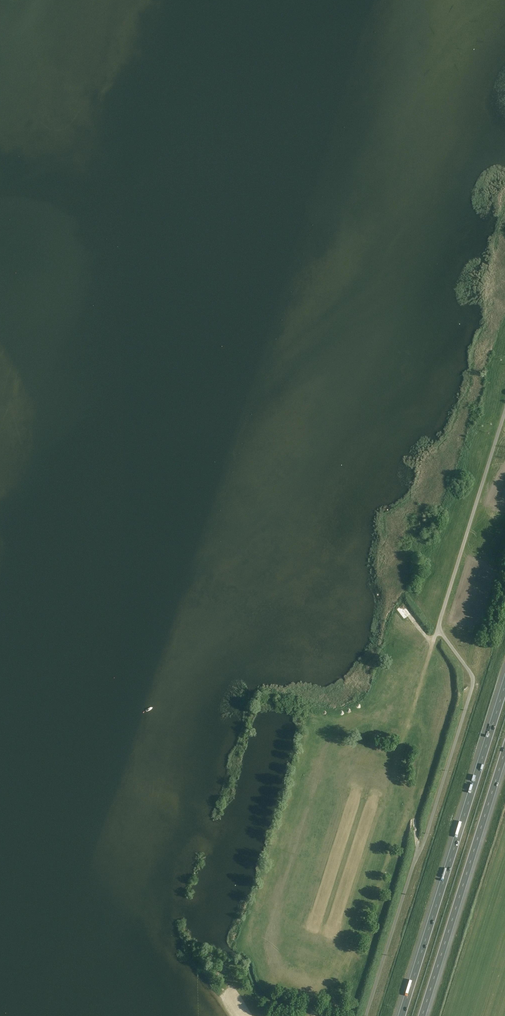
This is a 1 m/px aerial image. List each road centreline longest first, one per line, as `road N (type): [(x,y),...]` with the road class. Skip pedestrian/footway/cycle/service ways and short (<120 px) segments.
road 1 (motorway): [(504,683),(400,1015)]
road 2 (motorway): [(423,1015),(504,754)]

